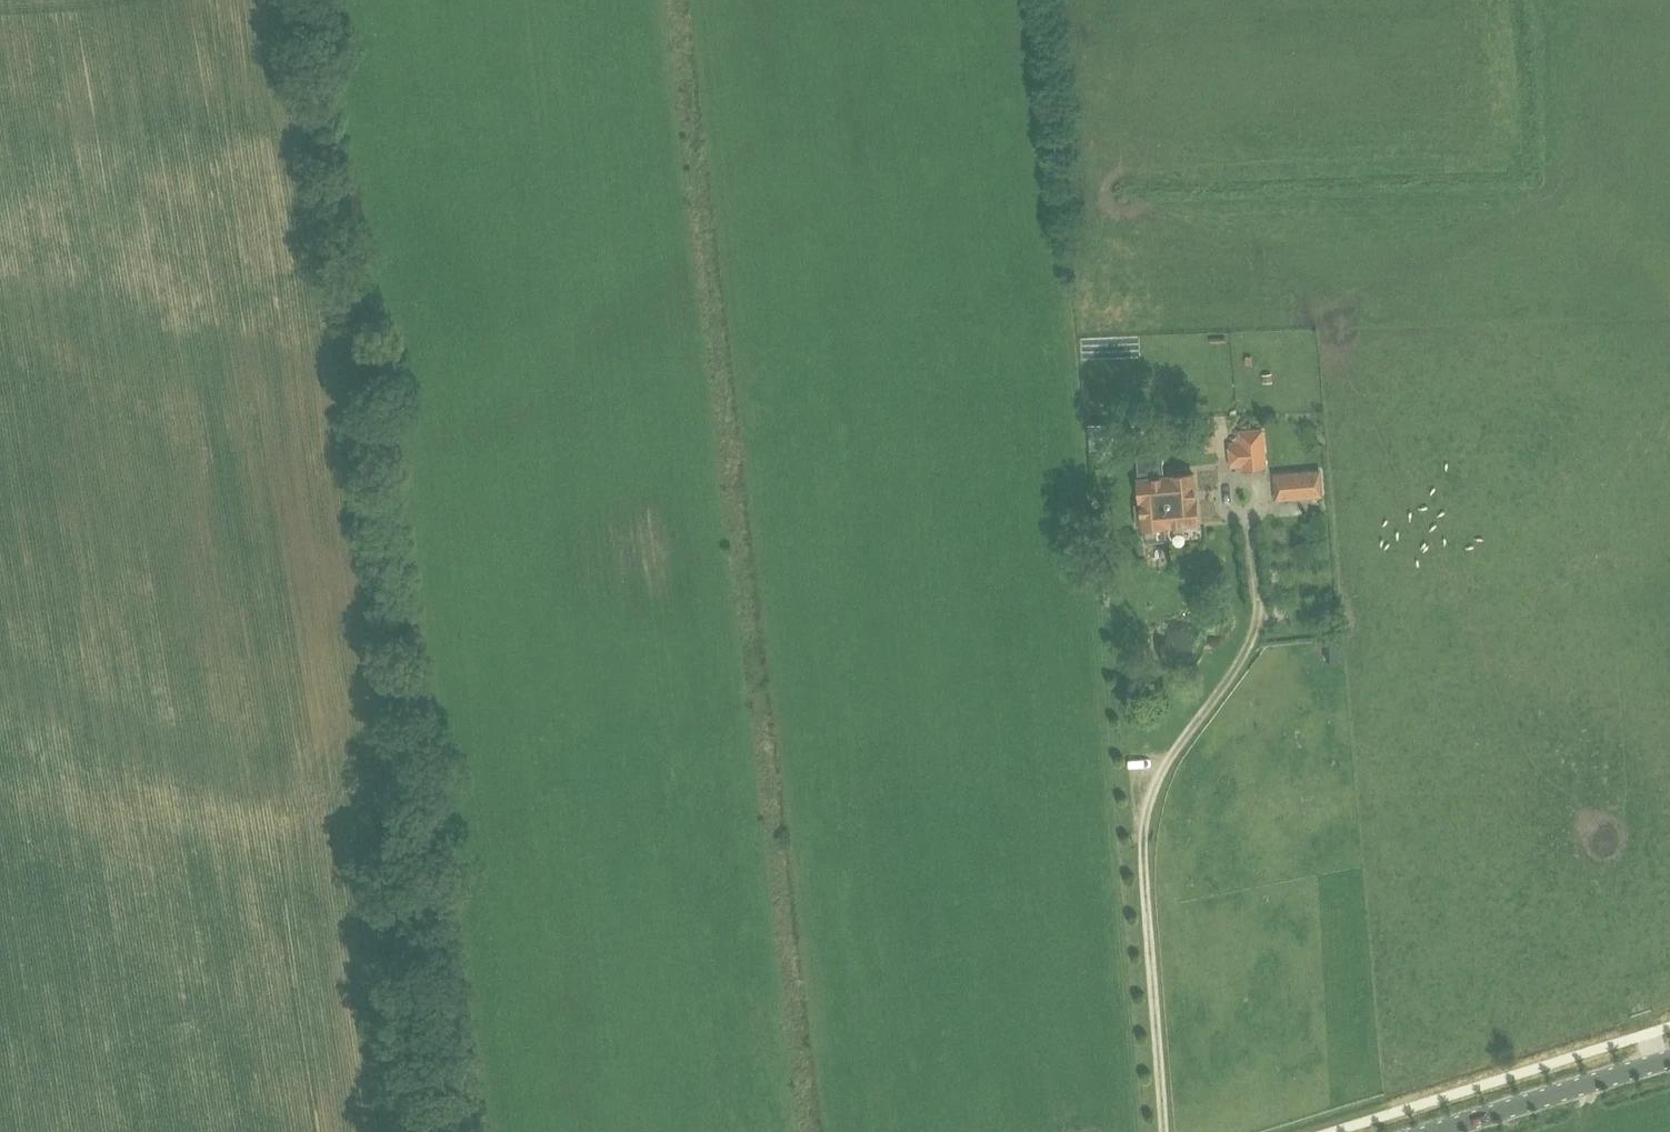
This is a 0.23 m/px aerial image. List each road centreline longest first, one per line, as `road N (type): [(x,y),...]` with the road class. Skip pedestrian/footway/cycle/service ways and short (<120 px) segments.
road 1 (tertiary): [(1429,1131),(1669,1058)]

